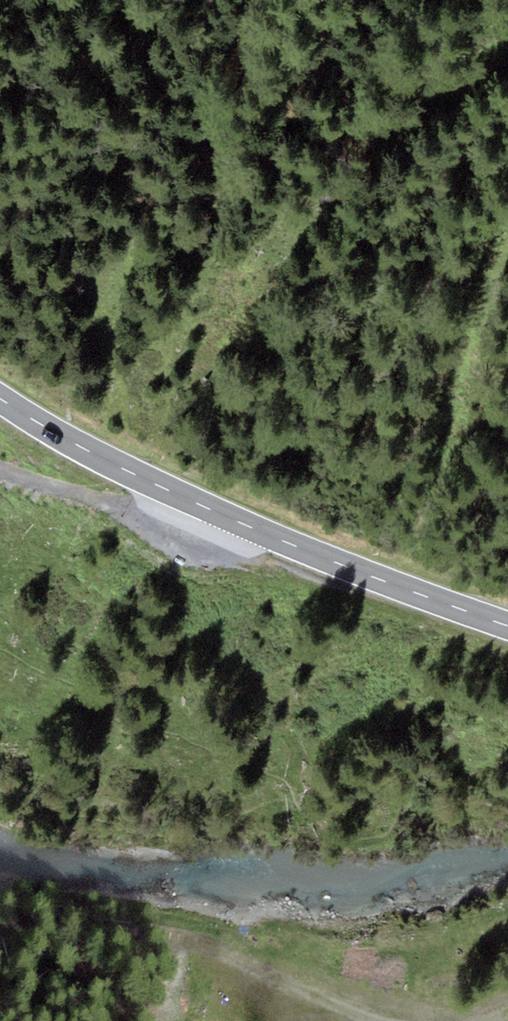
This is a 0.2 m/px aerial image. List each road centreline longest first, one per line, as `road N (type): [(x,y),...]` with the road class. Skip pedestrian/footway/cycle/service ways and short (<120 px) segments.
road 1 (primary): [(507,625),(249,528),(106,461),(0,397)]
road 2 (track): [(70,919),(105,918),(177,936),(294,989),(396,1020)]
road 3 (track): [(0,469),(135,518),(249,528)]

